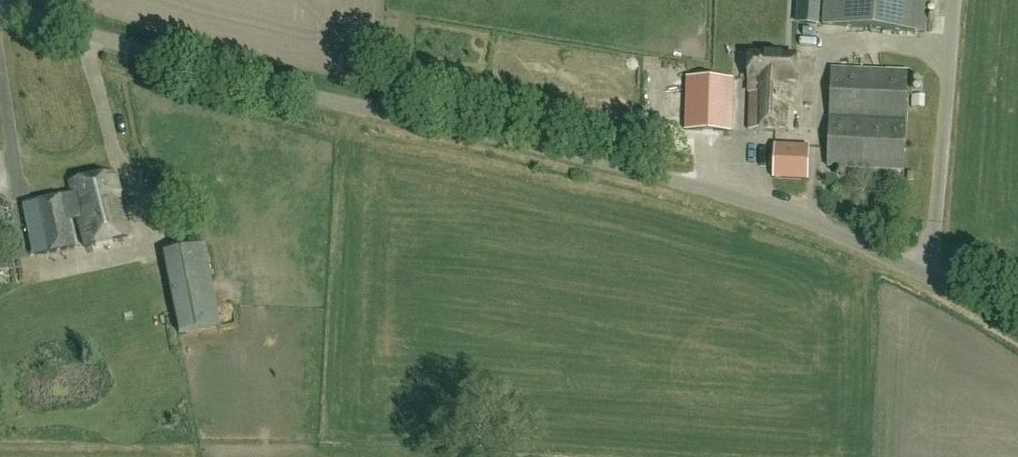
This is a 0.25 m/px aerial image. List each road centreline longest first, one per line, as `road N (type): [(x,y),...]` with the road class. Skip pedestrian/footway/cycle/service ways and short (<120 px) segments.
road 1 (unclassified): [(1017,331),(933,280),(779,211),(202,70),(0,3)]

